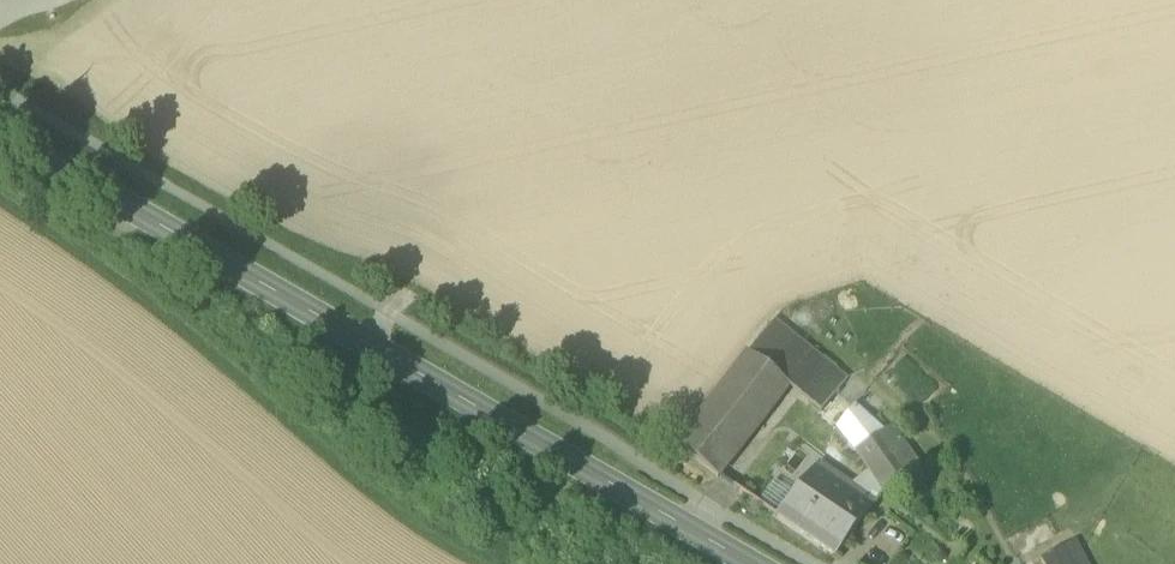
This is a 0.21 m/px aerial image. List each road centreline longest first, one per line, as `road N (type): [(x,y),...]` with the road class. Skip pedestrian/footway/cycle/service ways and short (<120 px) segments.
road 1 (secondary): [(756,563),(0,132)]

